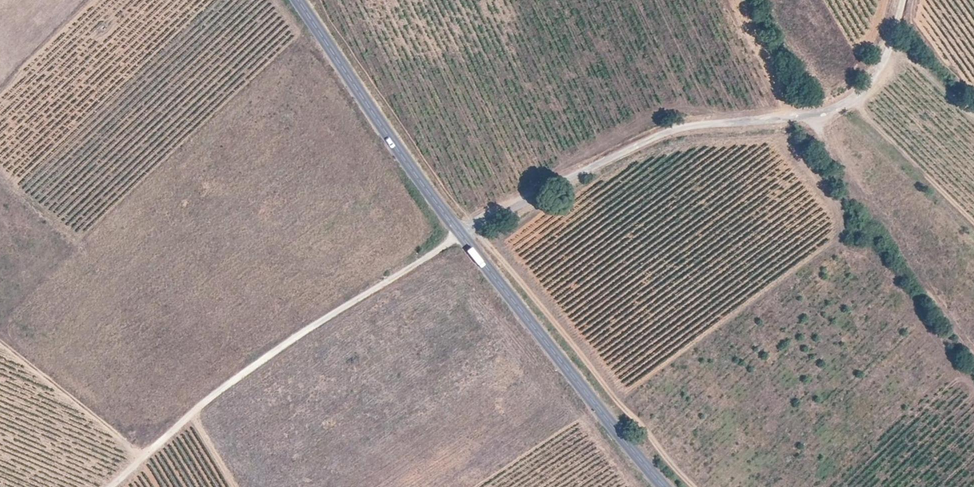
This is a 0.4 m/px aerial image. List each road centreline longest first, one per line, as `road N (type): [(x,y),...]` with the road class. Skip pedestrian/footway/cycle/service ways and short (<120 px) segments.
road 1 (unclassified): [(903,0),(886,54),(852,100),(821,113),(666,133),(460,233)]
road 2 (track): [(112,486),(250,362),(460,233)]
road 3 (tertiary): [(666,486),(460,233)]
road 4 (tertiary): [(460,233),(297,0)]

